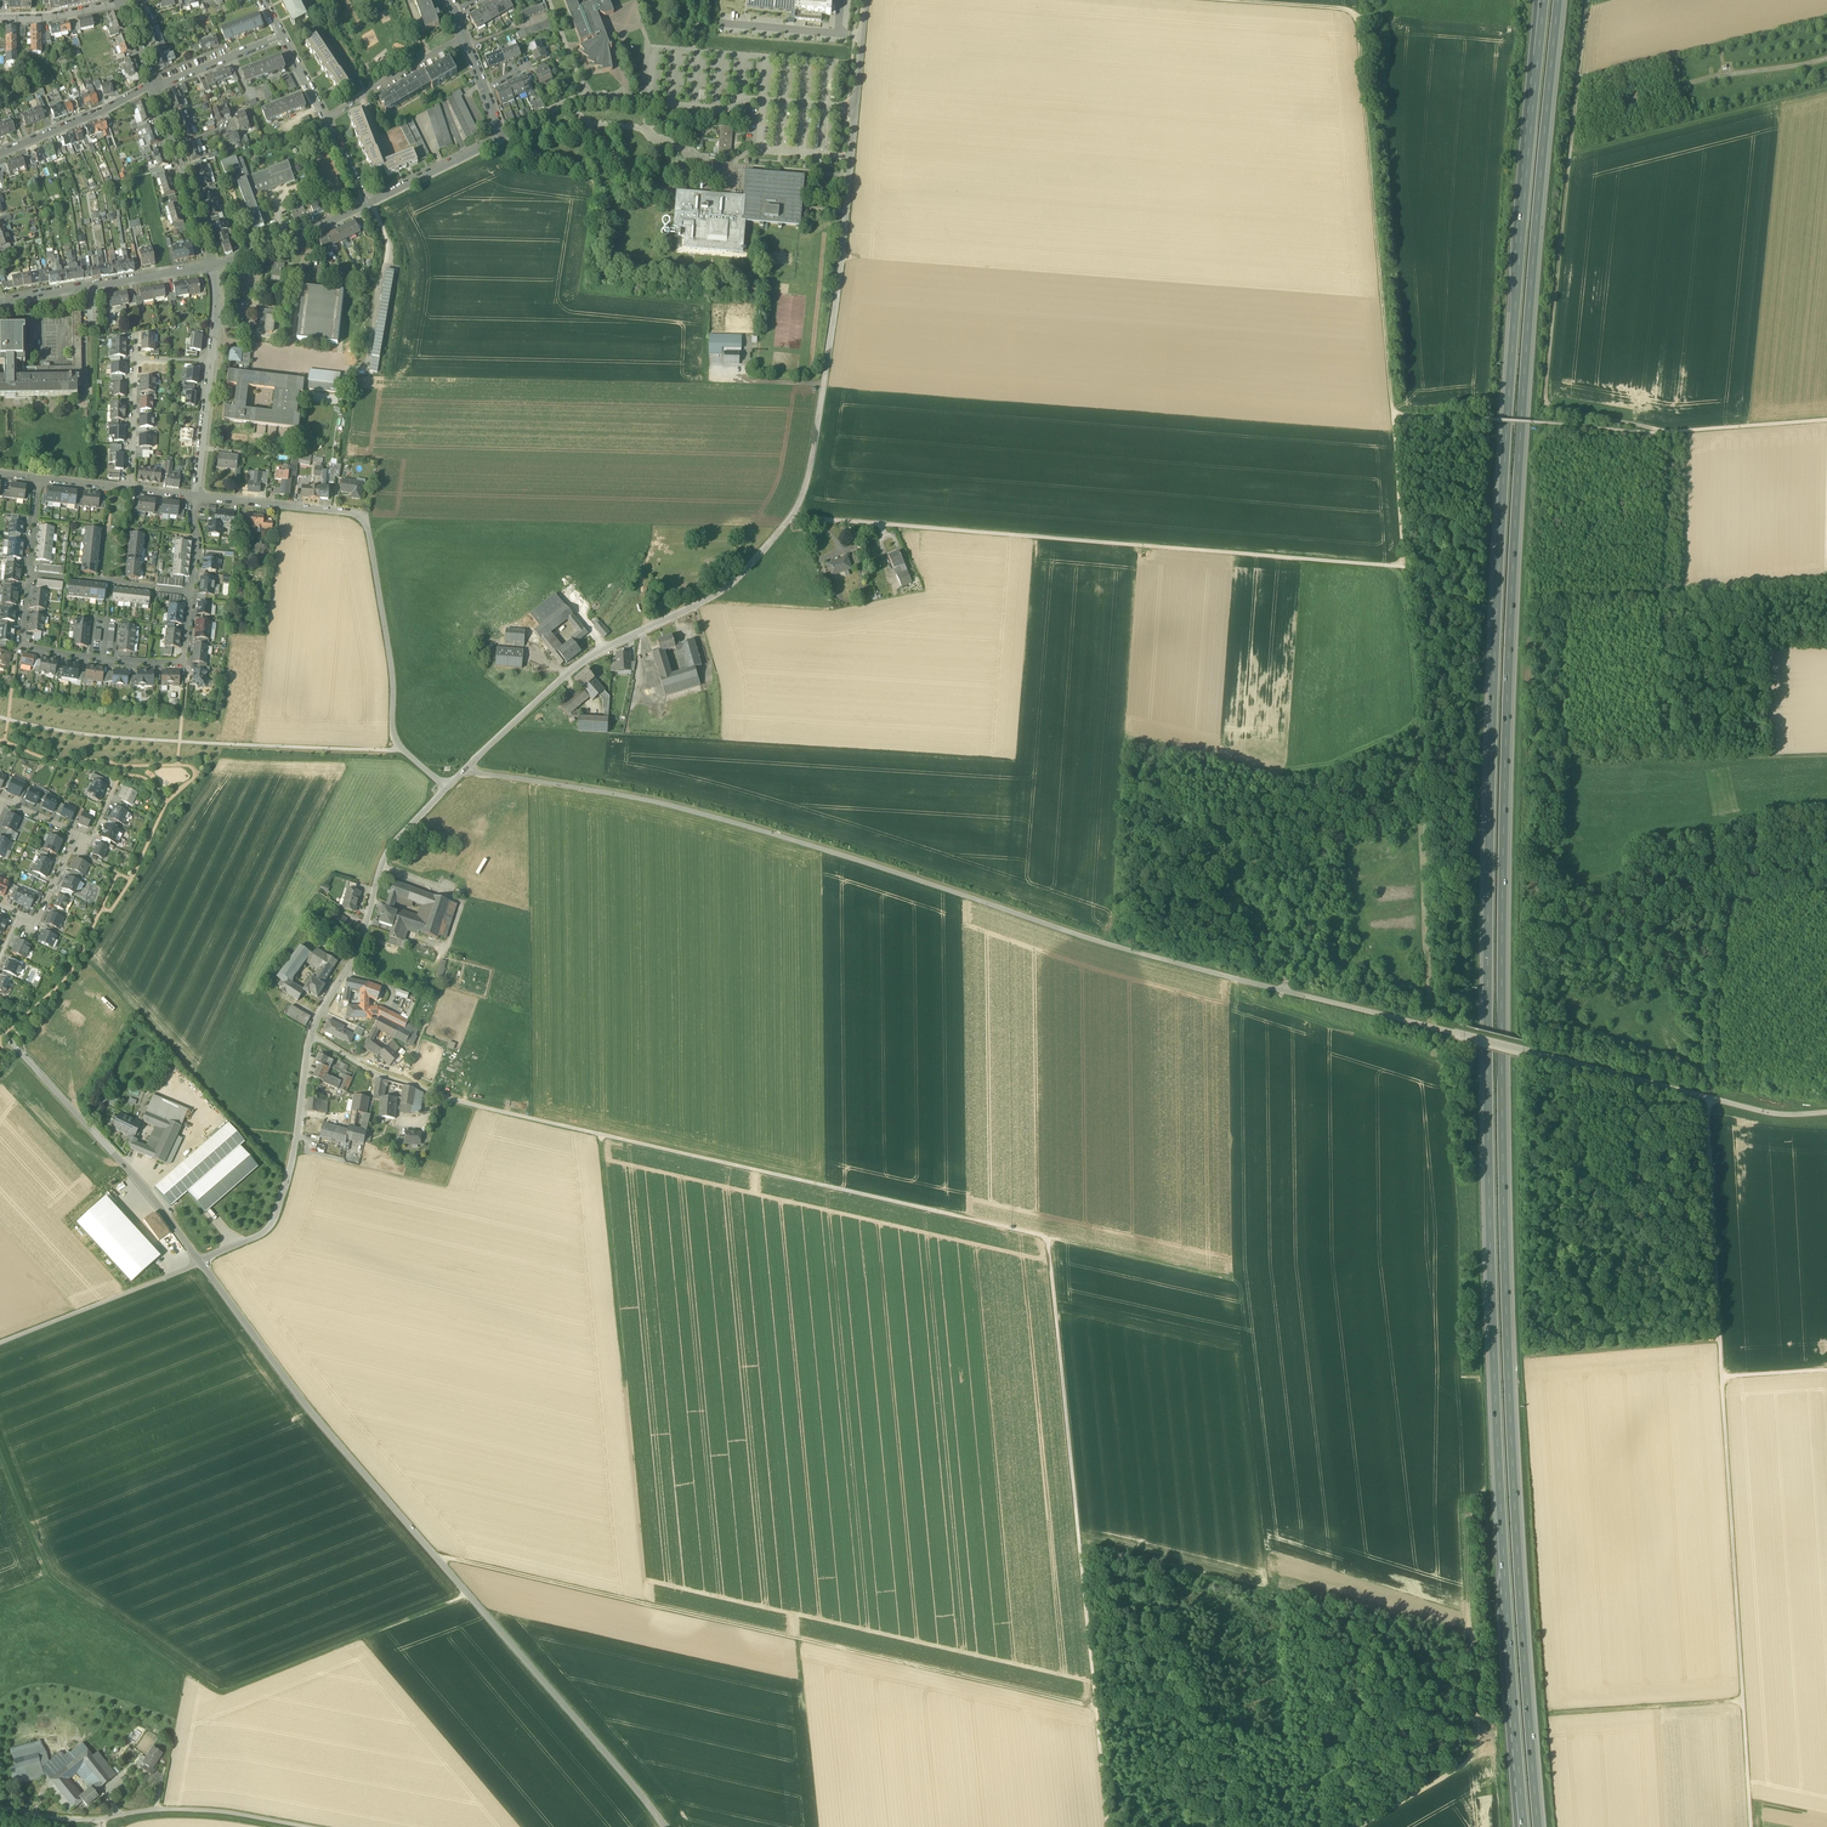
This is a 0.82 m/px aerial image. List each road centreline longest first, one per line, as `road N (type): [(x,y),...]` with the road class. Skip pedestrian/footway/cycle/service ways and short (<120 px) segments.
road 1 (motorway): [(1537,1826),(1508,1349),(1503,754),(1531,266),(1558,0)]
road 2 (motorway): [(1540,46),(1501,494),(1487,1016),(1501,1538),(1519,1788)]
road 3 (track): [(1530,1052),(1114,949),(704,816),(466,770)]
road 4 (residential): [(864,0),(837,300),(806,485),(792,517),(716,594),(577,666),(447,787)]
road 5 (residential): [(201,1260),(303,1401),(663,1826)]
road 6 (track): [(1392,405),(1405,567),(879,524)]
road 7 (track): [(1096,1707),(439,1559)]
road 8 (track): [(468,1594),(216,1694),(47,1575),(0,1460)]
road 9 (residential): [(447,787),(384,857),(355,959),(311,1034),(296,1141),(272,1224),(201,1260)]
road 10 (track): [(1751,1826),(1722,1377),(1826,1370)]
road 11 (track): [(1664,433),(1554,411),(1545,402),(1588,0)]
road 12 (track): [(1392,405),(1360,17),(1351,9),(1236,0)]
road 13 (residential): [(38,480),(20,645),(102,661),(186,664),(200,545),(195,496)]
road 14 (residential): [(195,496),(362,516),(392,669),(394,736),(447,787)]
road 15 (track): [(404,751),(130,739),(0,718)]
road 16 (unclassified): [(0,1807),(65,1820),(153,1808),(232,1812),(310,1826)]
road 17 (residential): [(0,1030),(201,1260)]
road 18 (track): [(1530,1052),(1768,1113),(1826,1113)]
road 19 (track): [(1722,1377),(1704,1095)]
road 20 (track): [(1826,90),(1570,155)]
road 21 (track): [(1357,1826),(1481,1749),(1476,1641)]
road 22 (residential): [(741,99),(733,109),(586,98),(502,133)]
road 23 (track): [(201,1260),(0,1343)]
road 24 (residential): [(0,304),(211,266)]
road 25 (track): [(1719,1340),(1524,1353)]
road 26 (track): [(1743,1702),(1549,1715)]
road 27 (track): [(1047,1237),(1234,1279)]
road 28 (residential): [(152,86),(211,266)]
road 29 (residential): [(211,266),(367,204)]
road 30 (residential): [(152,86),(0,153)]
road 31 (track): [(1826,420),(1664,433)]
road 32 (residential): [(464,39),(325,120)]
road 33 (residential): [(502,133),(367,204)]
road 34 (residential): [(282,38),(152,86)]
road 35 (track): [(1826,59),(1690,82)]
road 36 (residential): [(212,363),(195,496)]
road 37 (residential): [(130,489),(134,360)]
road 38 (residential): [(0,20),(125,4)]

